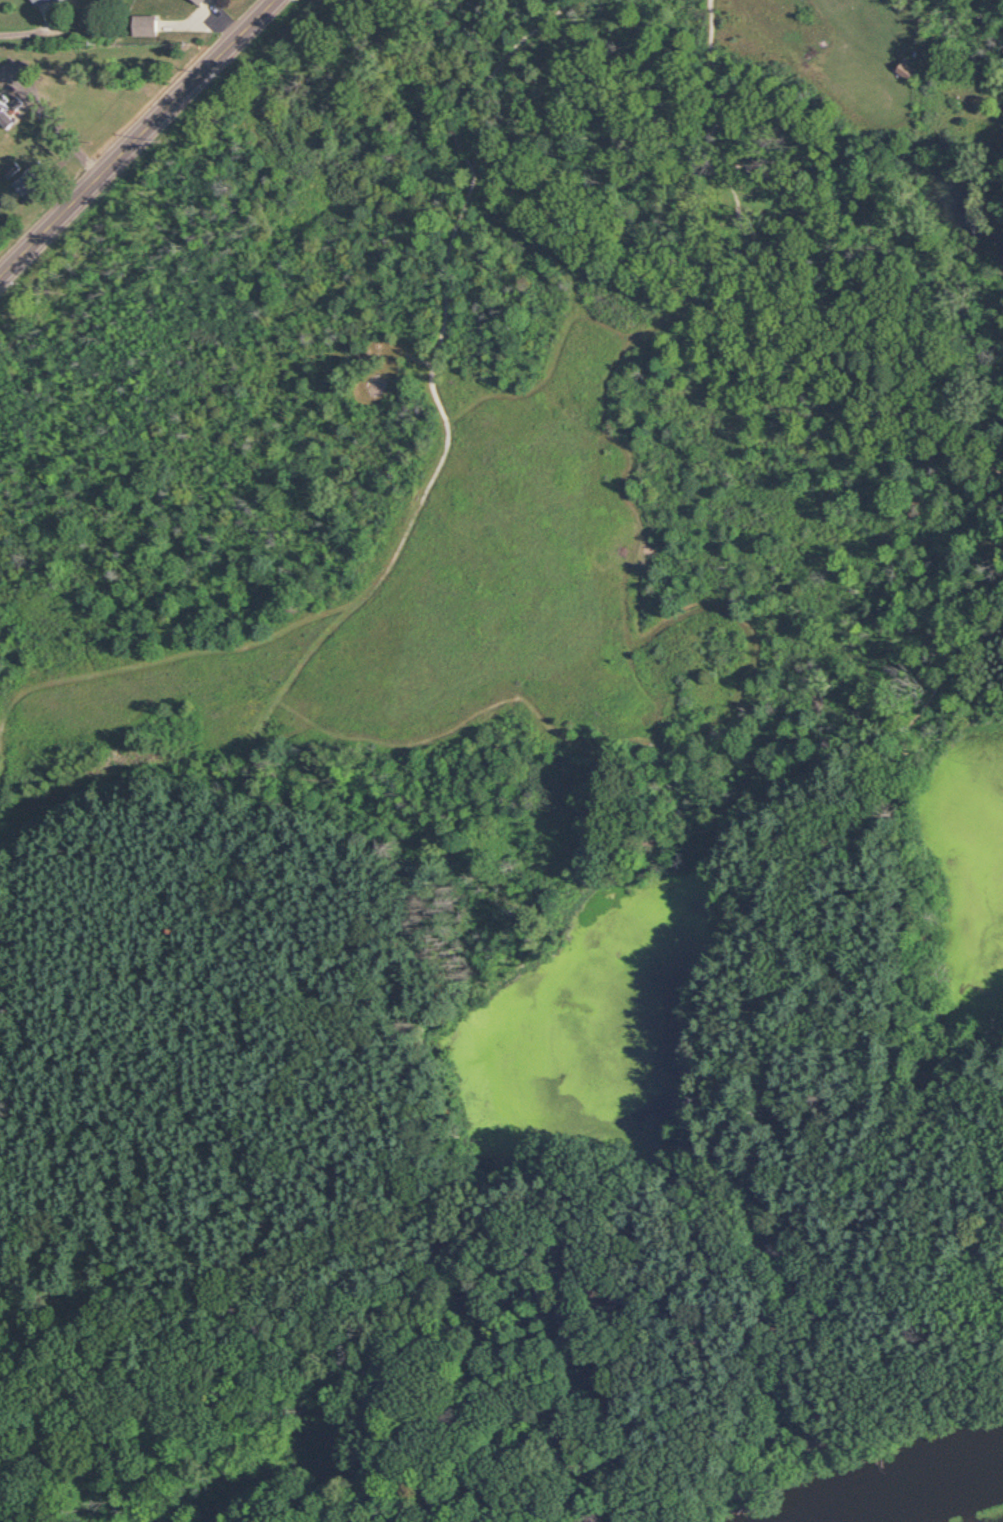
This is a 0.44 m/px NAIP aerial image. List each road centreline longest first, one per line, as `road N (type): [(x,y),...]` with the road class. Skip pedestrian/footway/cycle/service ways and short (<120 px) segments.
road 1 (tertiary): [(0,277),(271,0)]

